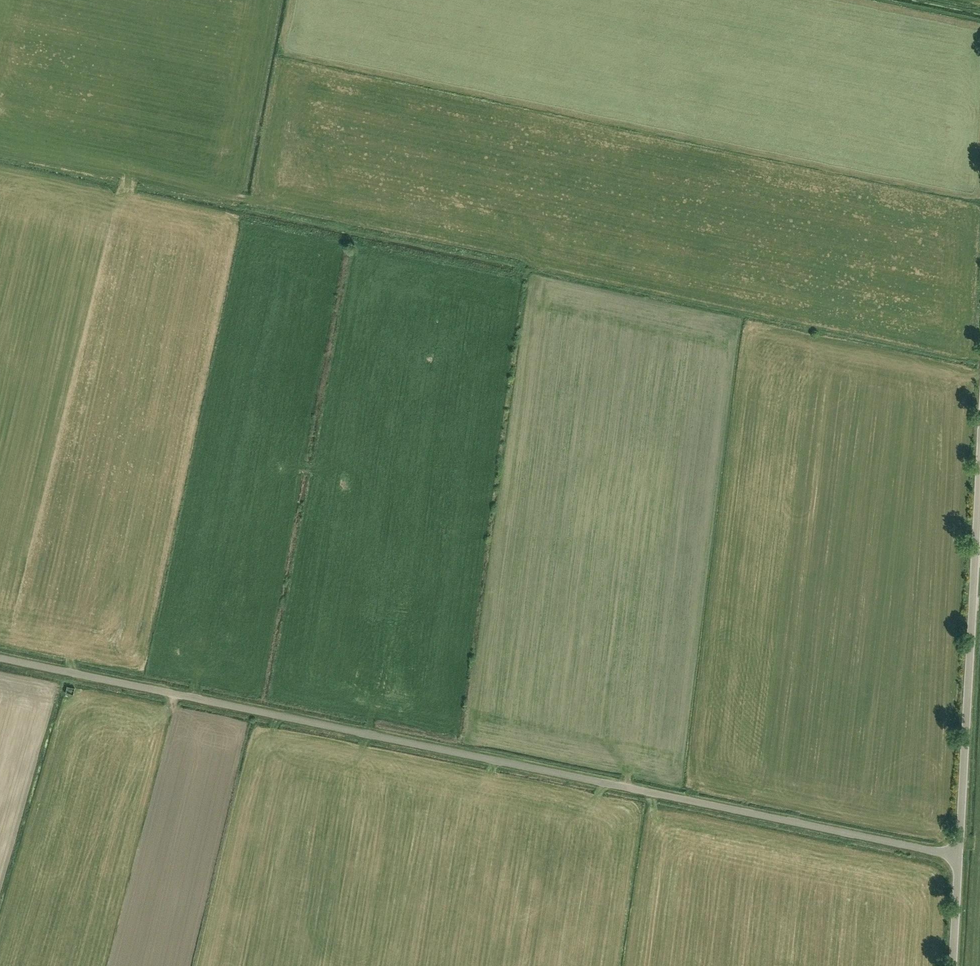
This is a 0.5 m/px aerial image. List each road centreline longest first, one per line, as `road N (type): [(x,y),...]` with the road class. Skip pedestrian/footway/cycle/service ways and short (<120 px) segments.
road 1 (unclassified): [(959,856),(0,657)]
road 2 (unclassified): [(959,856),(979,498)]

